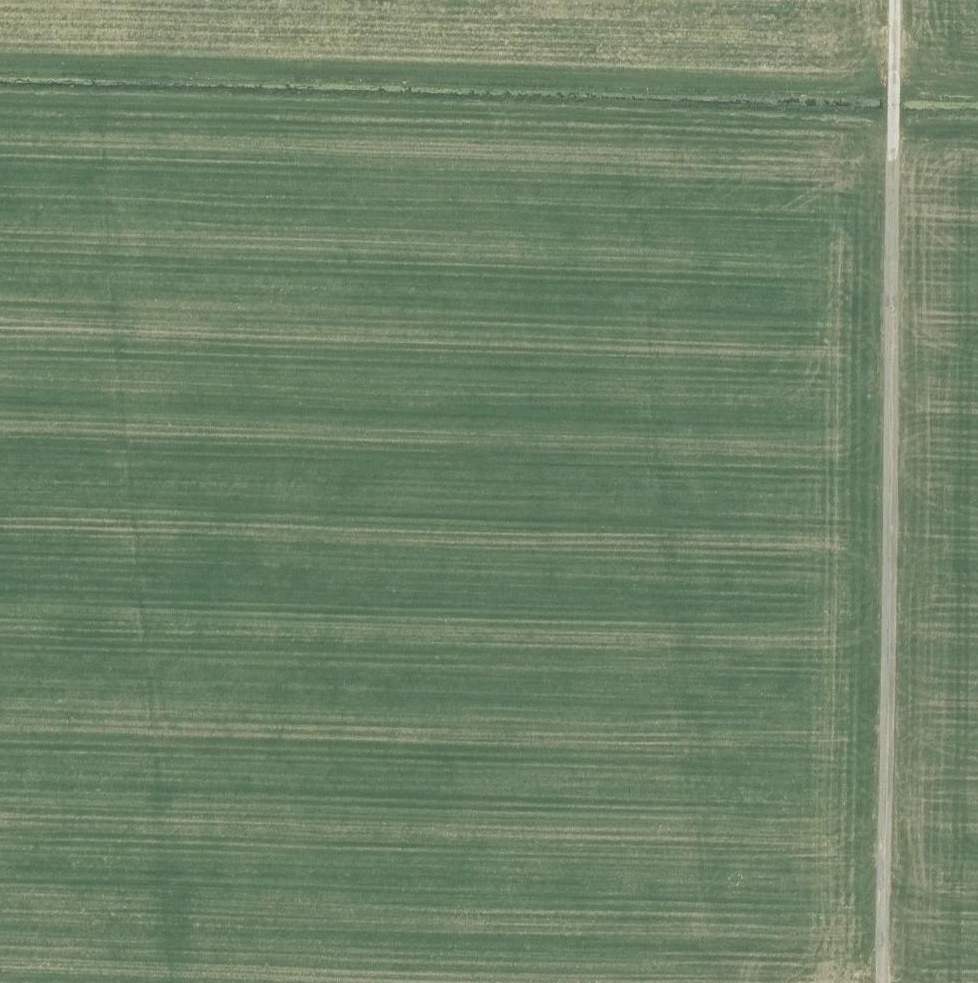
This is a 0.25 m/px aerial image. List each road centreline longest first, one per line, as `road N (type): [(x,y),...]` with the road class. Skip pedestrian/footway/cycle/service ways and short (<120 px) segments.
road 1 (track): [(881,982),(893,0)]

